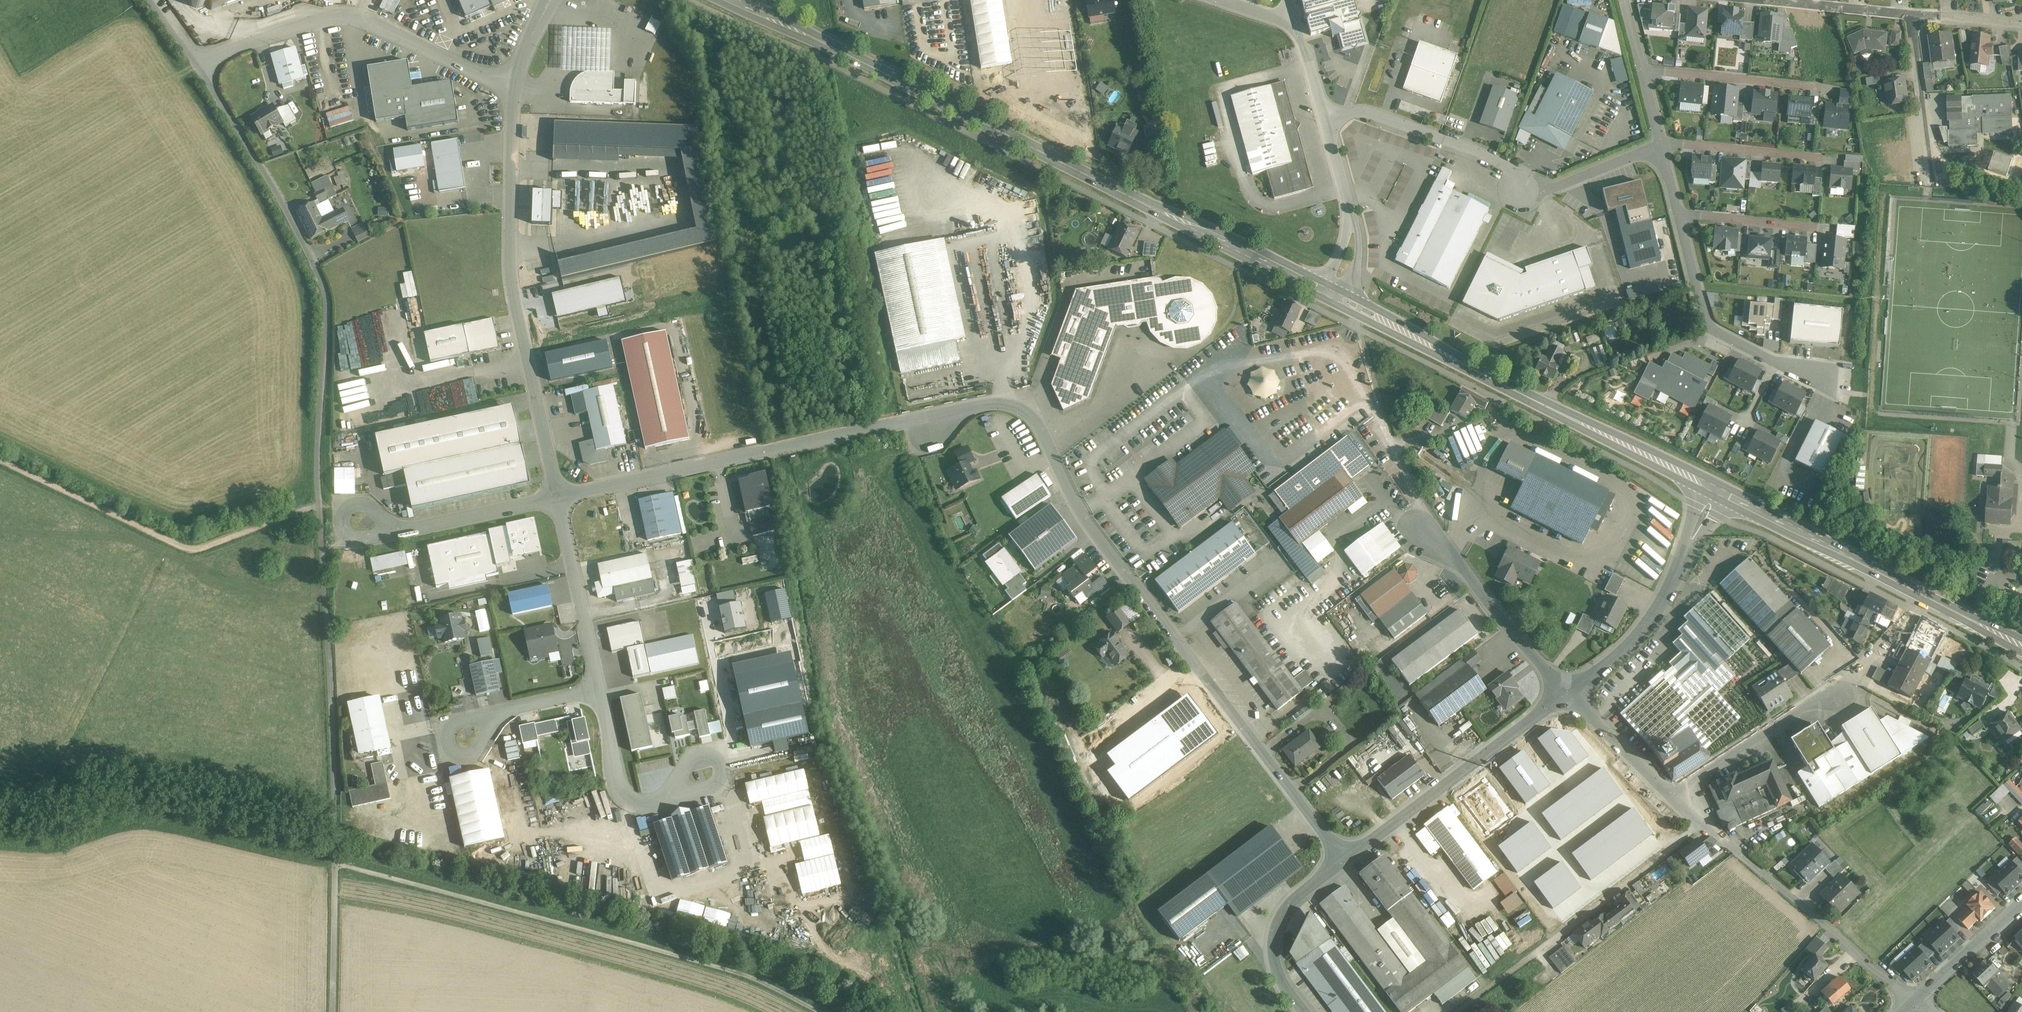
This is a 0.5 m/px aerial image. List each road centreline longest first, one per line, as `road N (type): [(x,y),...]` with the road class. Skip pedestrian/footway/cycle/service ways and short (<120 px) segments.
road 1 (unclassified): [(556,494),(1010,400),(1028,410),(1080,513),(1344,855)]
road 2 (residential): [(200,65),(307,247),(326,297),(318,449),(336,863)]
road 3 (primary): [(740,0),(1333,293)]
road 4 (residential): [(515,87),(512,257),(556,494)]
road 5 (primary): [(1333,293),(1644,455)]
road 6 (primary): [(1717,493),(2021,647)]
road 7 (unclassified): [(200,65),(305,21),(343,15),(372,19),(515,87)]
road 8 (residential): [(1670,797),(1912,1002)]
road 9 (unclassified): [(1344,855),(1409,815),(1566,693)]
road 10 (residential): [(1681,216),(1716,333),(1824,384)]
road 11 (unclassified): [(1523,191),(1517,175),(1442,135),(1369,112),(1325,118)]
road 12 (residential): [(1425,537),(1566,693)]
road 13 (residential): [(556,494),(598,687)]
road 14 (residential): [(1670,797),(1806,705),(1836,697)]
road 15 (unclassified): [(1309,1011),(1275,961),(1274,935),(1281,914),(1344,855)]
road 16 (unclassified): [(1333,293),(1355,230),(1325,118)]
road 17 (unclassified): [(1685,559),(1632,640),(1566,693)]
road 18 (residential): [(1822,89),(1643,70)]
road 19 (residential): [(681,789),(642,805),(619,790),(598,687)]
road 20 (residential): [(556,494),(389,533)]
road 21 (residential): [(1911,14),(1934,175)]
road 22 (residential): [(1661,145),(1821,159)]
road 23 (residential): [(1523,191),(1537,195),(1661,145)]
road 24 (track): [(333,1011),(336,863)]
road 25 (residential): [(1566,693),(1670,797)]
road 26 (tertiary): [(1912,1002),(2021,905)]
road 27 (residential): [(1775,0),(1911,14)]
road 28 (residential): [(1681,216),(1814,228)]
road 29 (residential): [(504,711),(449,729),(453,752),(465,757),(485,739)]

